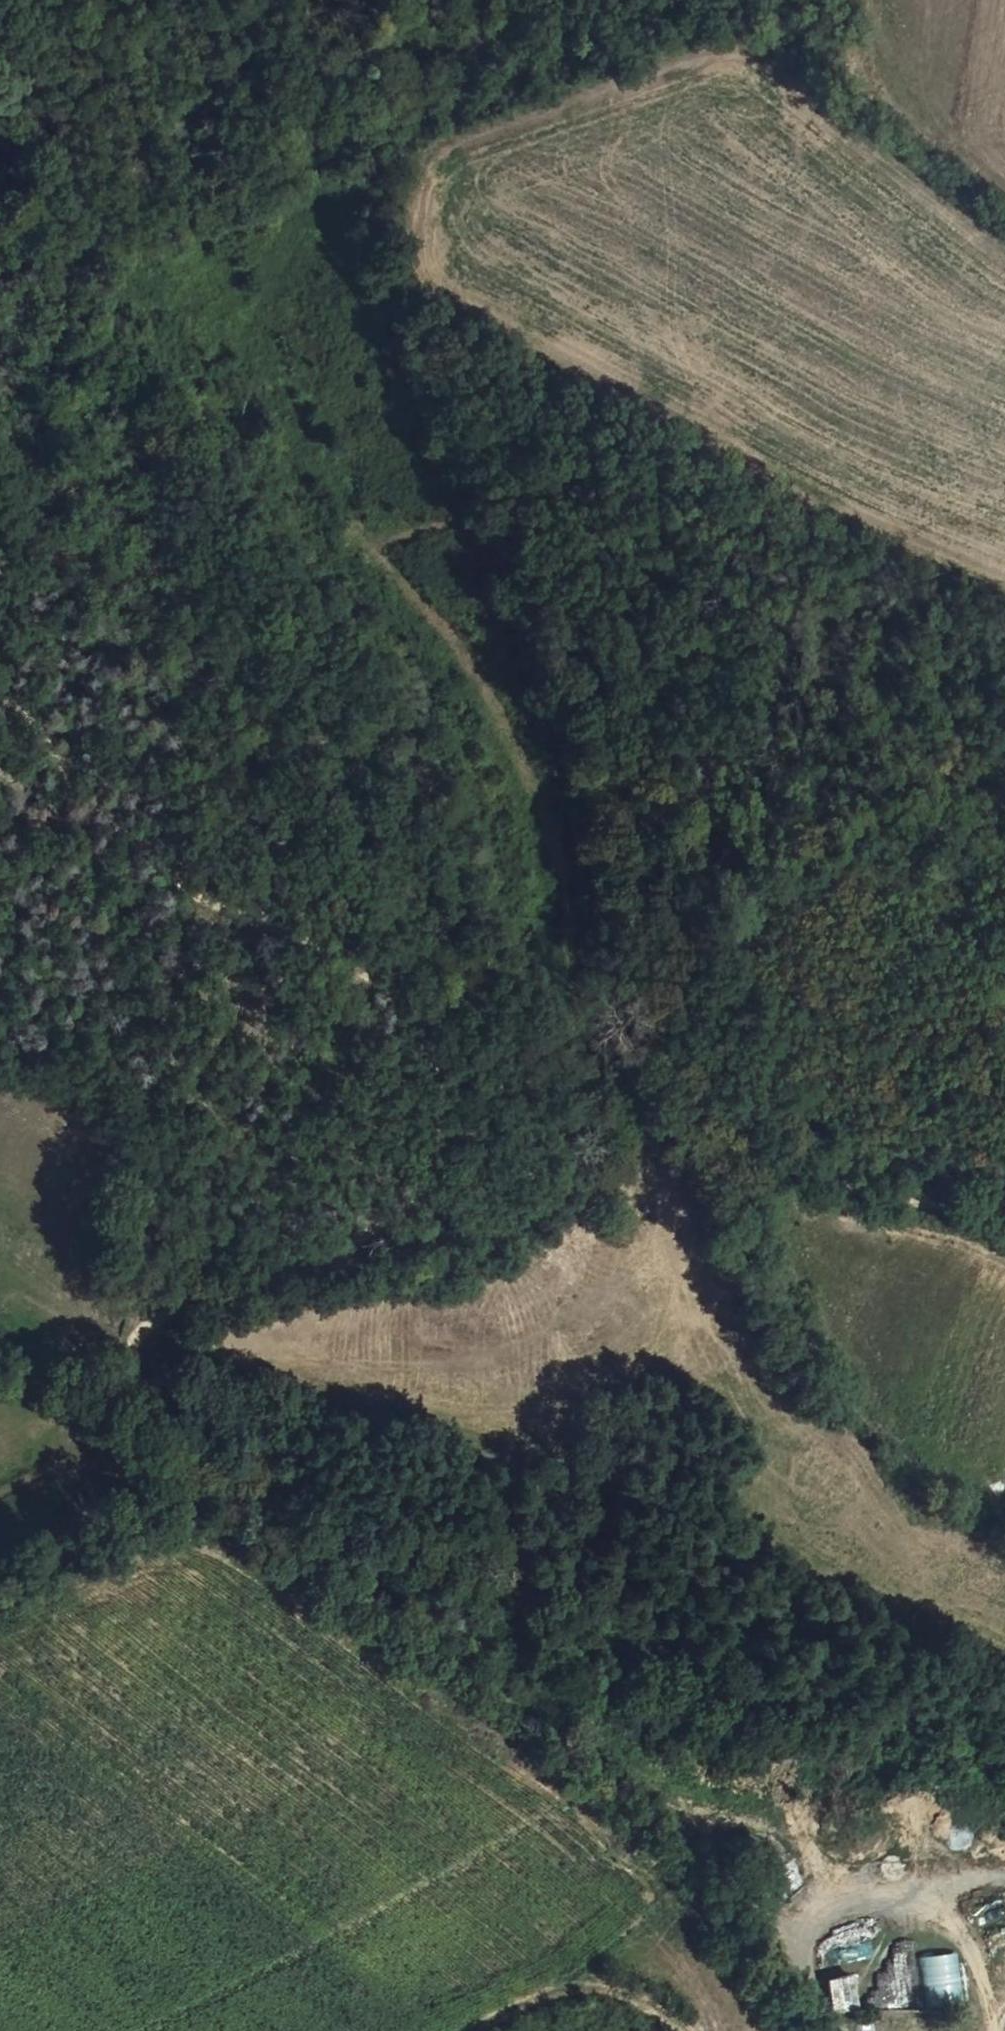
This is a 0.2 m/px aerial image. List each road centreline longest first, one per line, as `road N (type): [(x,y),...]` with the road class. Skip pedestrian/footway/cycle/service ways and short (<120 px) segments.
road 1 (track): [(1004,1512),(974,1499),(856,1408),(695,1114)]
road 2 (track): [(515,2030),(597,1988),(648,1999),(684,2030)]

